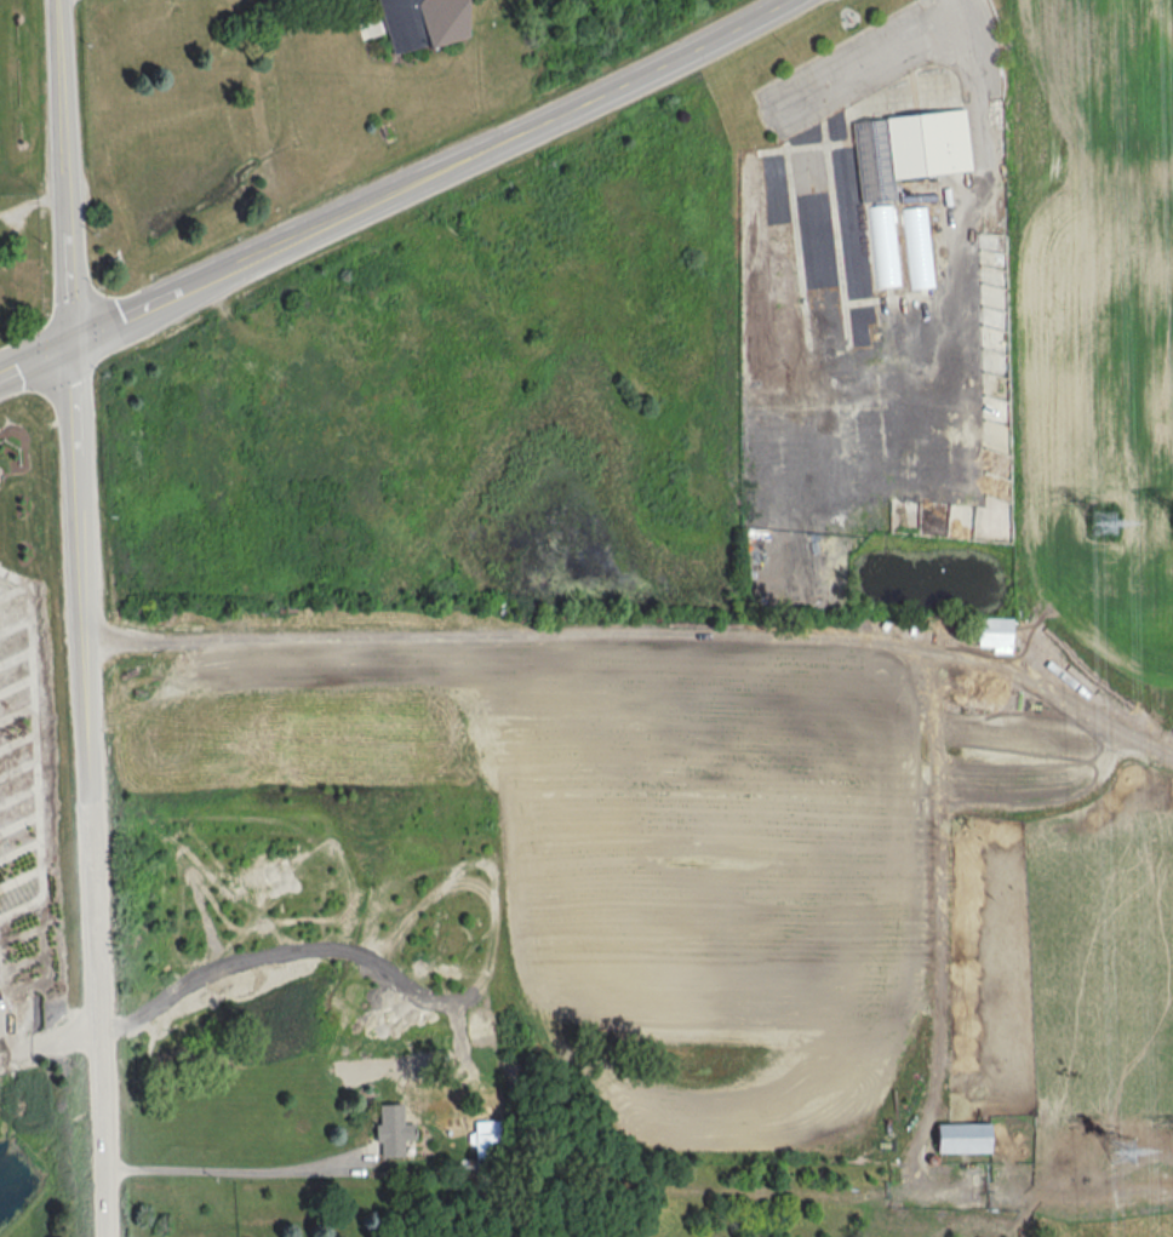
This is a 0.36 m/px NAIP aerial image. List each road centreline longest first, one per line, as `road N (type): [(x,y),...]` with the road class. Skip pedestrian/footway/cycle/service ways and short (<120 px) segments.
road 1 (residential): [(119,1236),(82,342)]
road 2 (secondary): [(198,287),(523,137),(792,0)]
road 3 (tertiary): [(82,342),(67,0)]
road 4 (secondary): [(82,342),(198,287)]

